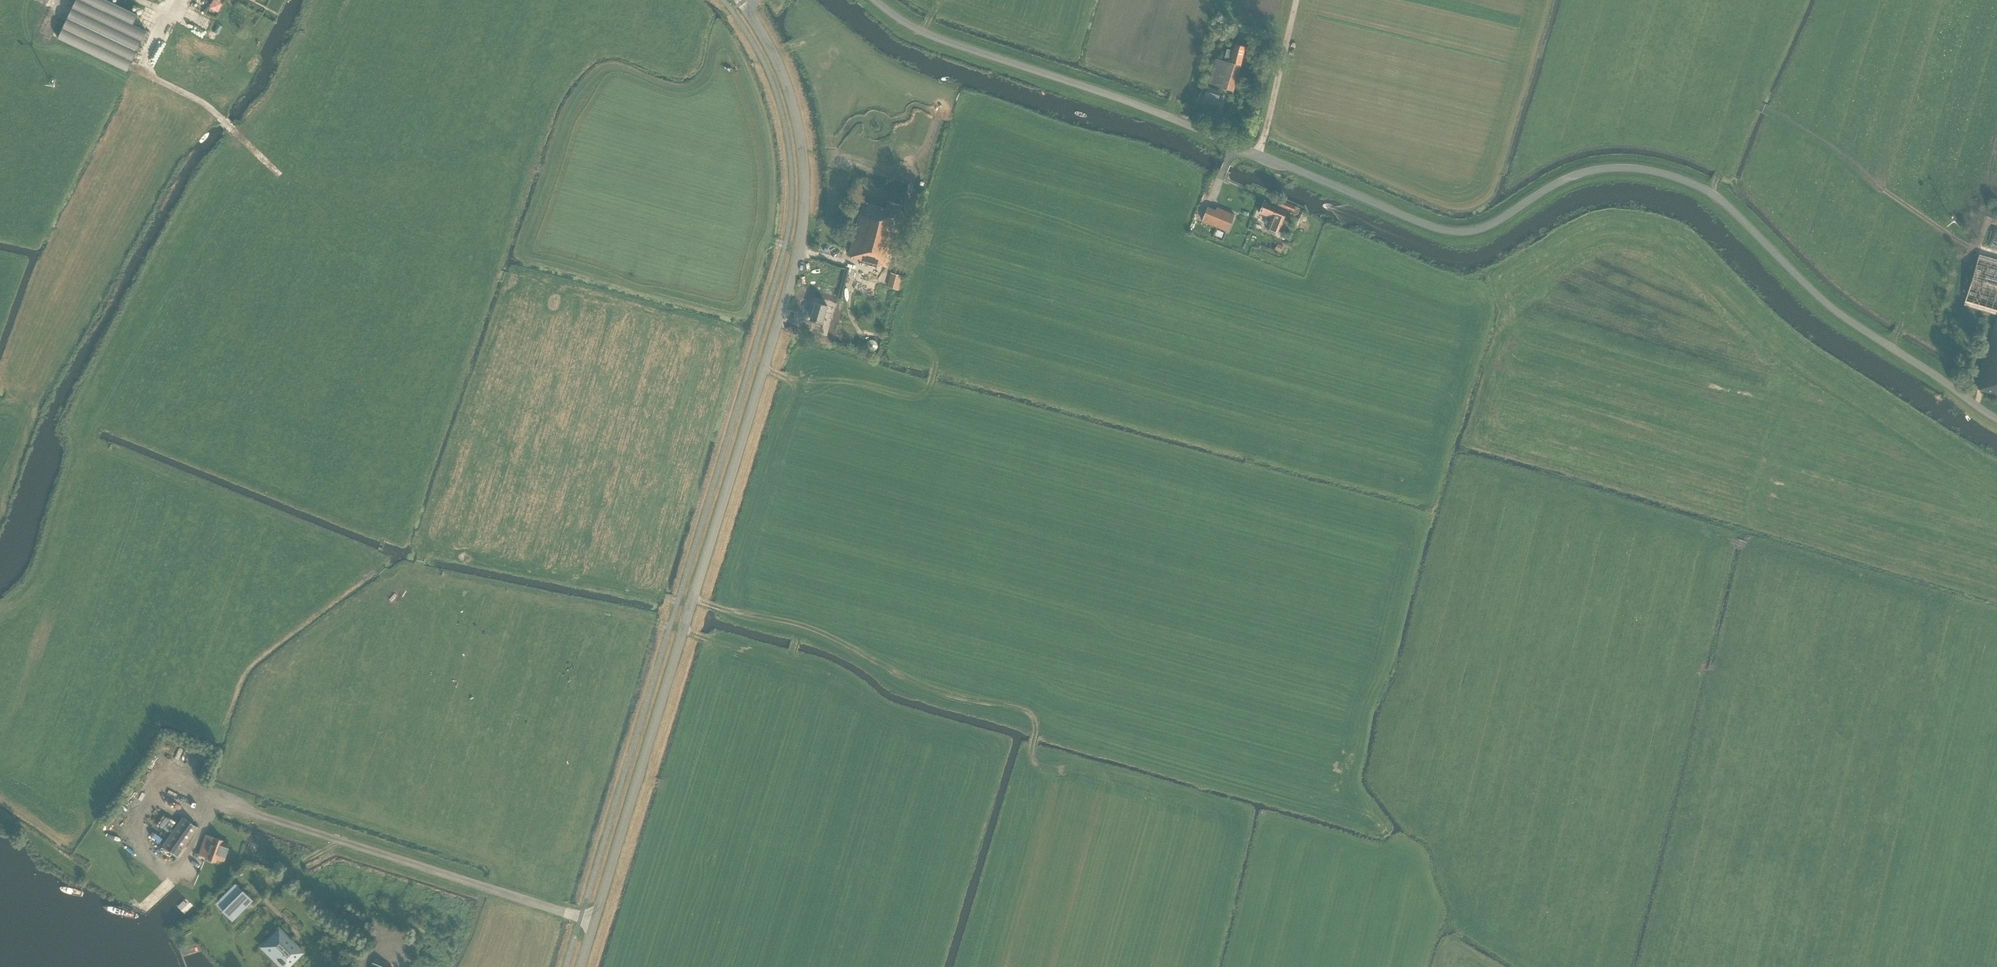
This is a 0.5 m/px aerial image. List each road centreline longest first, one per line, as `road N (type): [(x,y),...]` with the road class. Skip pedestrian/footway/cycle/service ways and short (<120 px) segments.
road 1 (unclassified): [(1996,418),(1824,302),(1698,186),(1646,171),(1594,170),(1482,231),(1432,228),(1208,132),(938,38),(876,0)]
road 2 (tertiary): [(595,924),(803,239),(808,194),(797,113),(741,4)]
road 3 (residential): [(595,924),(249,811)]
road 4 (track): [(1257,154),(1296,0)]

